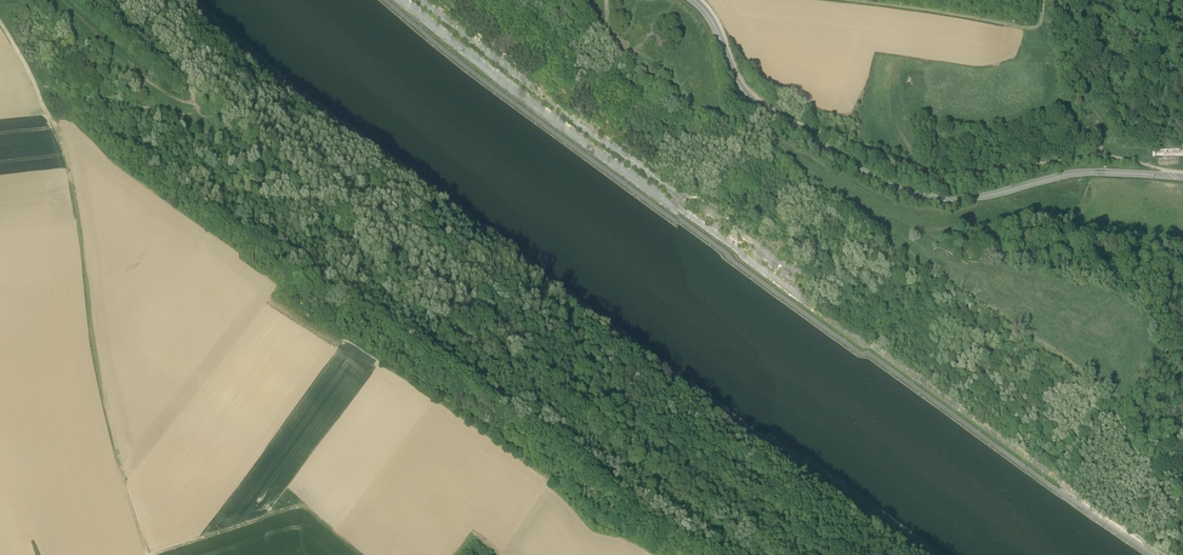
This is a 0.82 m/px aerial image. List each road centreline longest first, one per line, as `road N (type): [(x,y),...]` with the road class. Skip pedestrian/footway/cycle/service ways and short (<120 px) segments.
road 1 (tertiary): [(1182,178),(1068,173),(974,197),(901,187),(743,91),(718,33),(693,0)]
road 2 (track): [(146,554),(124,486),(76,224),(35,91)]
road 3 (track): [(159,554),(300,512),(358,554)]
road 4 (track): [(193,107),(146,87),(55,1)]
road 5 (track): [(897,63),(895,119),(935,195)]
road 6 (track): [(103,0),(193,107)]

